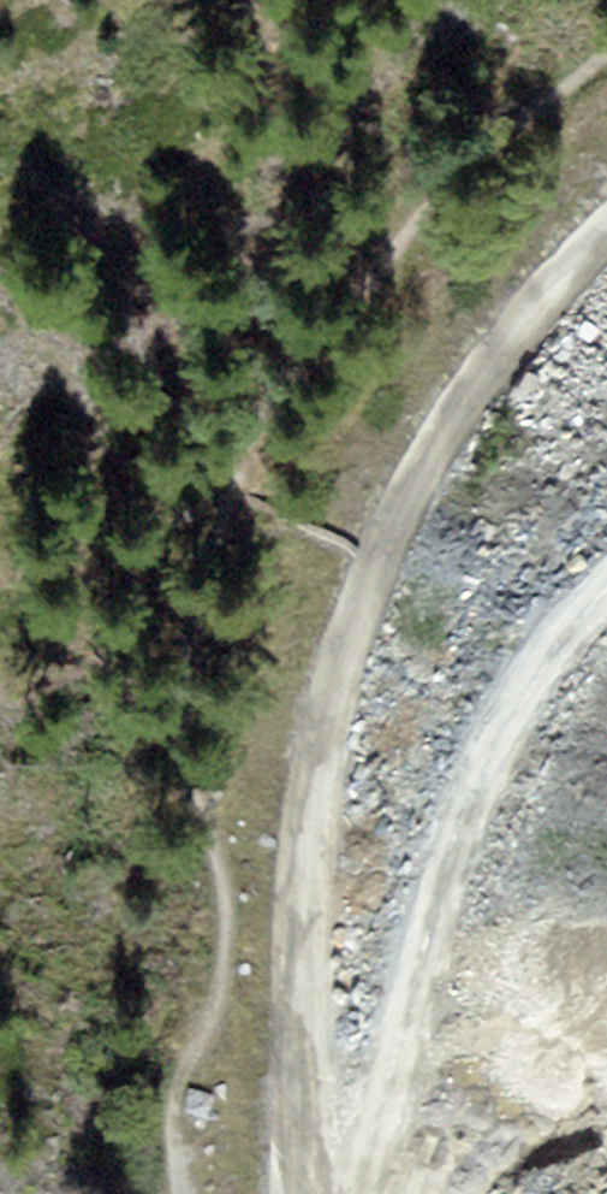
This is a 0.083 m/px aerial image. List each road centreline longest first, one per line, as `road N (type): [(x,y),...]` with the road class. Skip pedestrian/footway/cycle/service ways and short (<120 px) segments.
road 1 (track): [(606,63),(482,160),(254,409),(207,581),(191,684),(199,789),(223,892),(219,997),(172,1108),(181,1193)]
road 2 (track): [(606,250),(542,310),(406,517),(312,866),(295,1193)]

